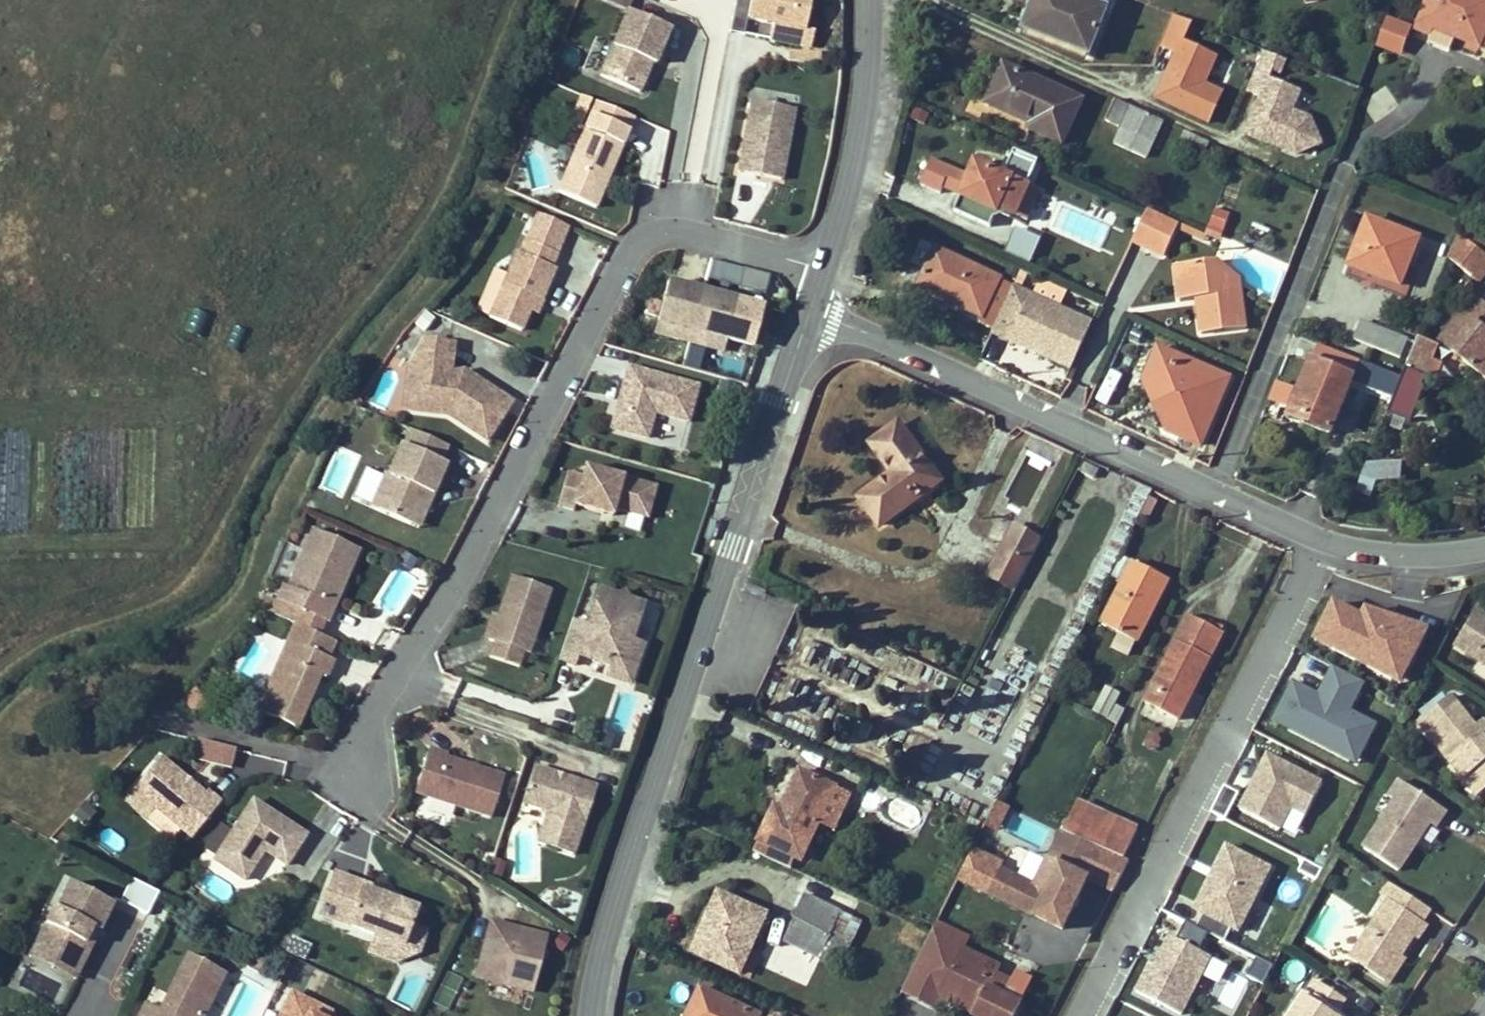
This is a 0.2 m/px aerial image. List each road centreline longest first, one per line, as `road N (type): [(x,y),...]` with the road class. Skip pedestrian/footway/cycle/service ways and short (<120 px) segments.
road 1 (residential): [(344,774),(646,232),(671,229),(823,270)]
road 2 (tertiary): [(593,1015),(613,915),(810,310)]
road 3 (residential): [(1082,1015),(1323,537)]
road 4 (residential): [(1216,488),(810,310)]
road 5 (residential): [(1358,138),(1216,488)]
road 6 (tertiary): [(823,270),(866,101),(869,0)]
road 7 (residential): [(1484,557),(1401,566),(1323,537)]

